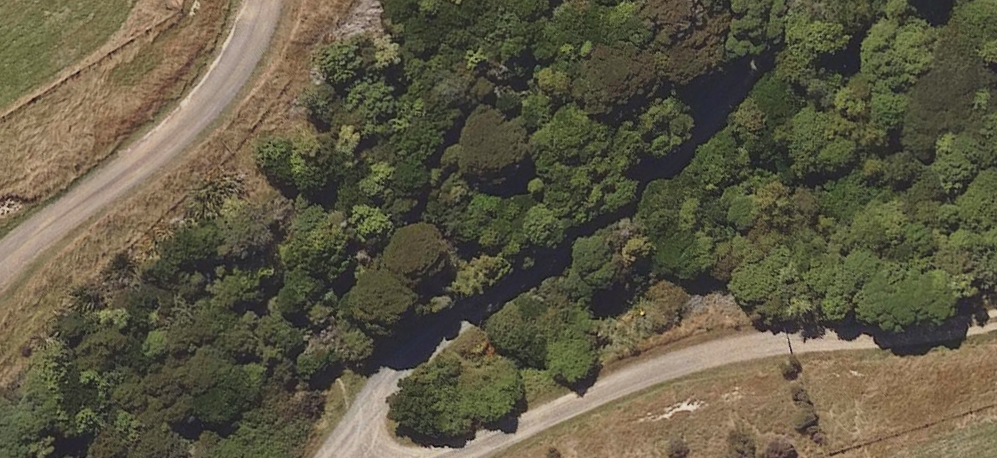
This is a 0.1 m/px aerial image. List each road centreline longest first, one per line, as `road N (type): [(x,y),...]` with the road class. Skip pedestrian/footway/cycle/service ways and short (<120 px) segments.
road 1 (track): [(394,457),(687,183),(829,0)]
road 2 (track): [(446,457),(649,371),(752,342),(930,335),(996,318)]

